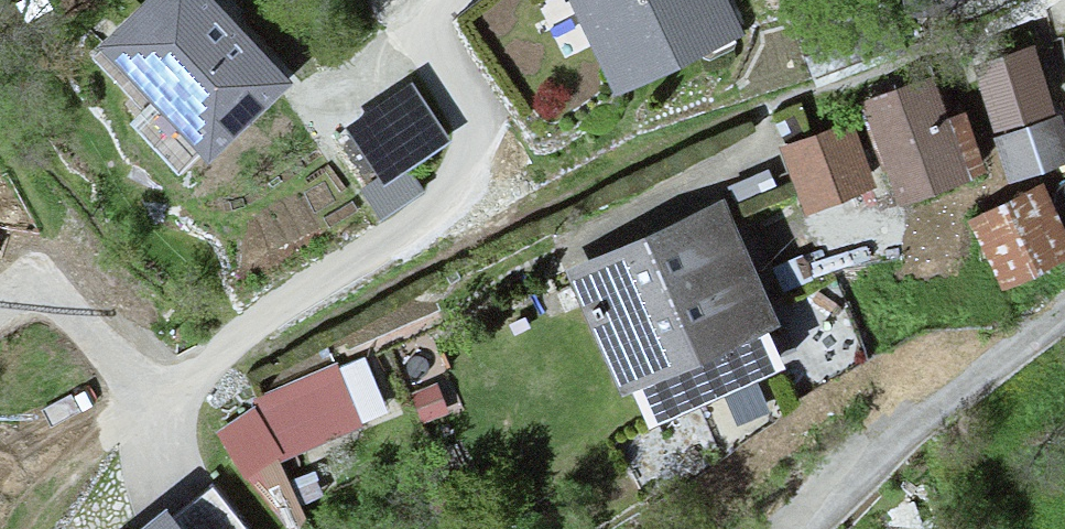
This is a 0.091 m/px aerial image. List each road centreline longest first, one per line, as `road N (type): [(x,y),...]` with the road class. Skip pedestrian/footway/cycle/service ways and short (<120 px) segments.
road 1 (track): [(37,528),(113,432)]

